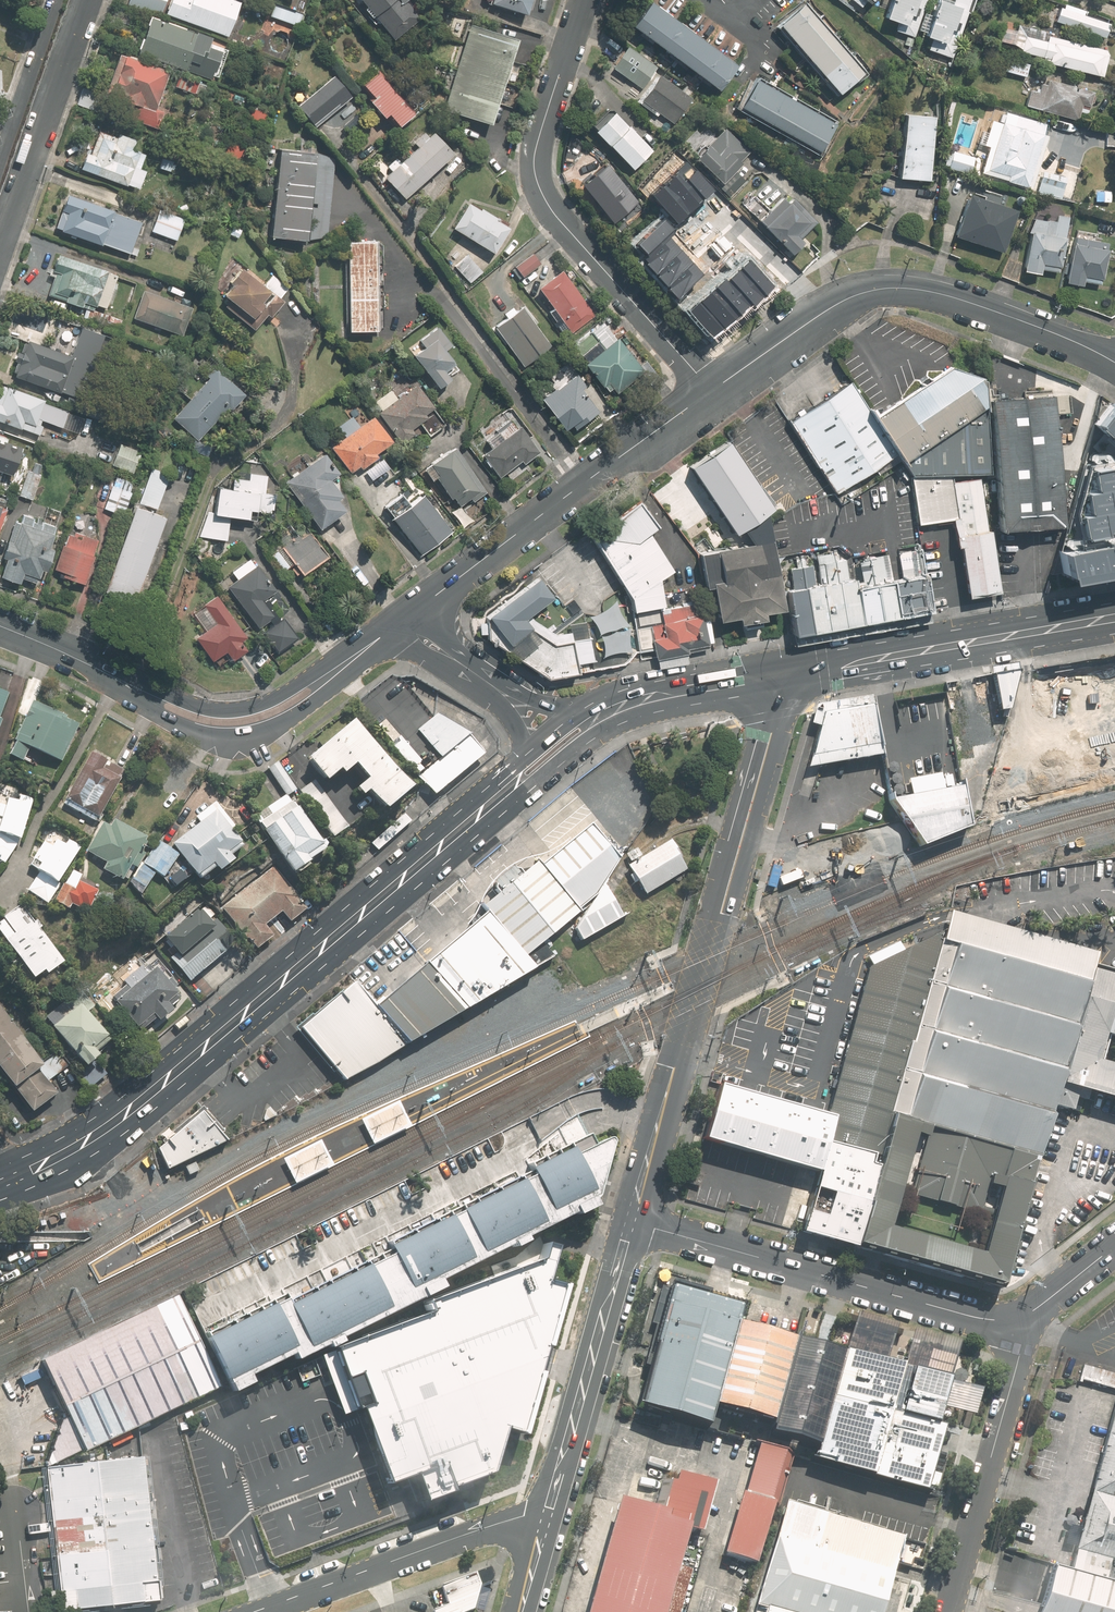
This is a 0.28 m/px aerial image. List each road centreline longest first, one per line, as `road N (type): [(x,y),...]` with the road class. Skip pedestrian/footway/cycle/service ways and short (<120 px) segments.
road 1 (secondary): [(490,805),(109,1123),(15,1176)]
road 2 (secondary): [(788,672),(631,1222)]
road 3 (residential): [(711,391),(570,226),(542,178),(547,124),(589,0)]
road 4 (tertiary): [(1114,362),(961,299),(893,286),(826,311),(711,391)]
road 5 (tertiary): [(391,631),(285,708),(224,722),(182,714),(0,626)]
road 6 (tertiary): [(631,1222),(984,1320),(1012,1321)]
road 7 (tertiary): [(711,391),(415,613)]
road 8 (secondary): [(1114,618),(788,672)]
road 9 (tertiary): [(265,1611),(552,1509)]
road 10 (tertiary): [(1012,1321),(1019,1354),(947,1611)]
road 11 (secondary): [(631,1222),(552,1509)]
road 12 (residential): [(87,0),(0,242)]
road 13 (tertiary): [(501,794),(518,765),(518,720),(498,696),(391,631)]
road 14 (secondary): [(687,691),(583,740),(490,805)]
road 15 (tertiary): [(415,613),(502,684),(538,701),(583,707)]
road 16 (residential): [(1012,1321),(1114,1248)]
road 17 (secondary): [(501,794),(583,707)]

